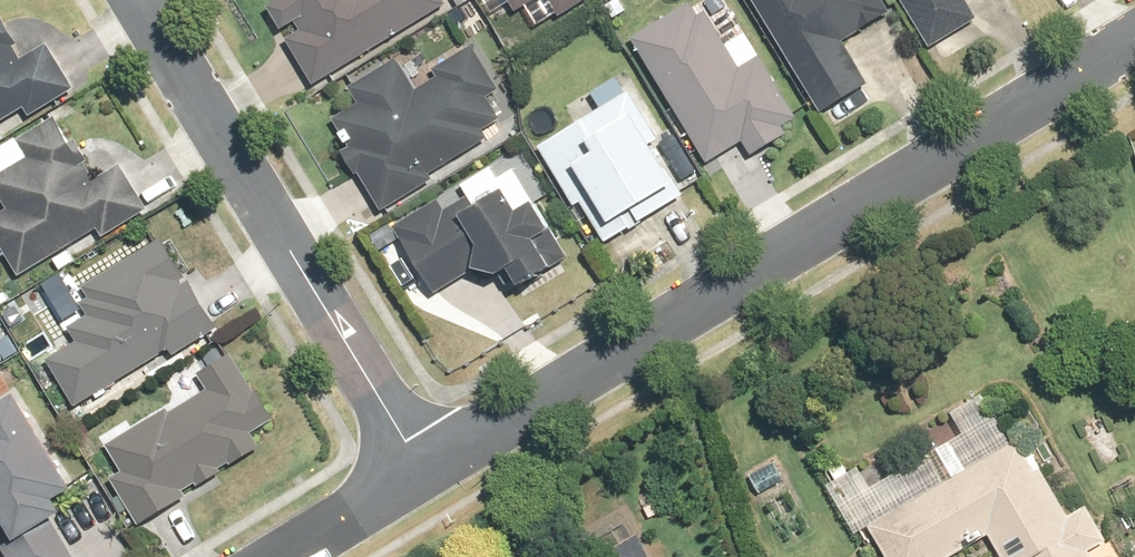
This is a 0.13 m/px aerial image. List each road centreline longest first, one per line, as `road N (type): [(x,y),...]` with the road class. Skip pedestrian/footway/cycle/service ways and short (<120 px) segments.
road 1 (residential): [(1134,38),(421,475)]
road 2 (residential): [(421,475),(138,0)]
road 3 (residential): [(421,475),(286,556)]

